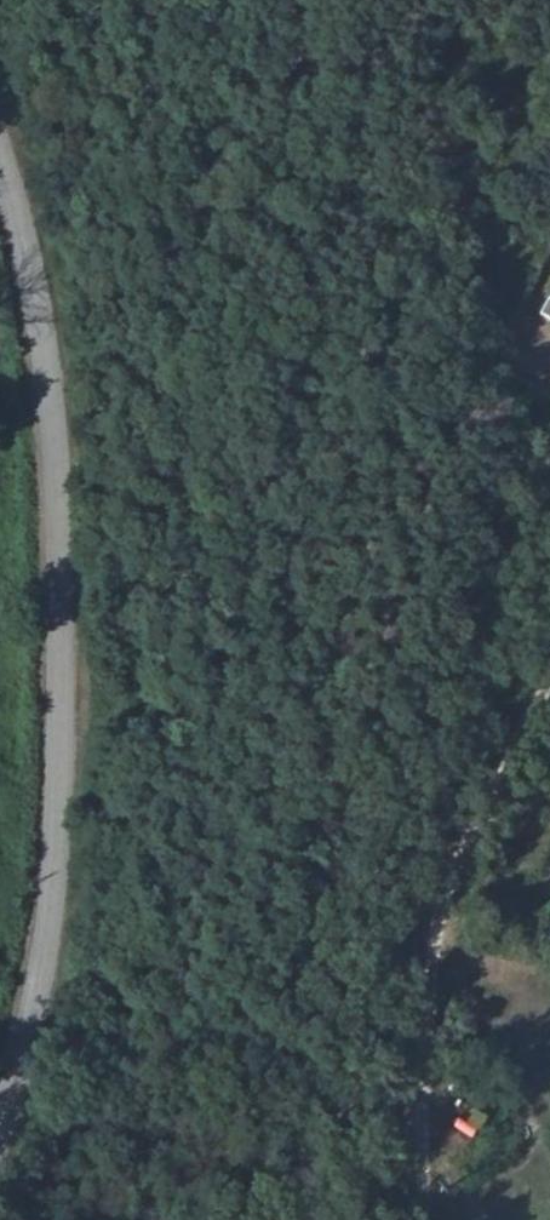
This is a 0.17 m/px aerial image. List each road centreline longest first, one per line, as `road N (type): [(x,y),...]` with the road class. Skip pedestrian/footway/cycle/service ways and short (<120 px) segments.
road 1 (secondary): [(0,1078),(19,1036),(55,798),(62,394),(0,212)]
road 2 (track): [(549,706),(489,826),(440,948),(420,1219)]

